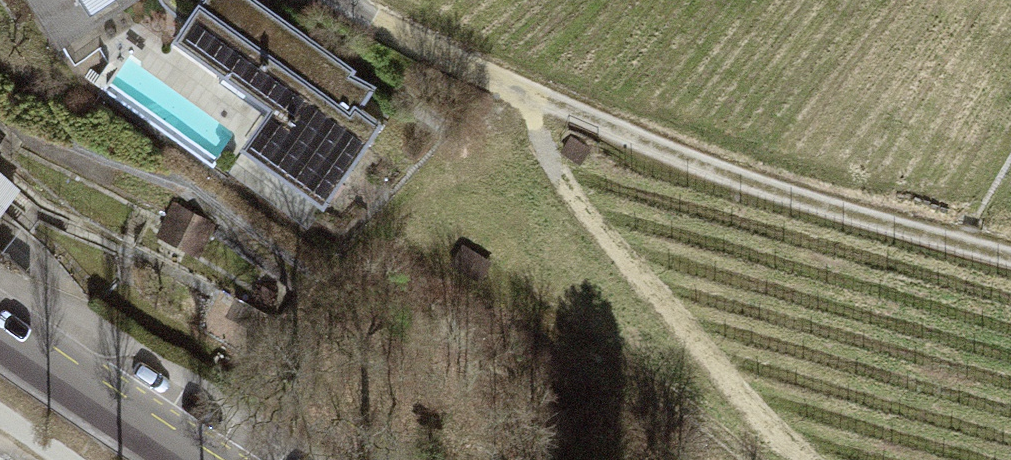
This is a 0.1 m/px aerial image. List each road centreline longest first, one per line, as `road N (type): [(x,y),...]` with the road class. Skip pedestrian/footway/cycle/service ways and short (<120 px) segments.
road 1 (residential): [(353,0),(501,81),(1010,252)]
road 2 (track): [(814,459),(574,199),(501,81)]
road 3 (secondary): [(0,324),(198,459)]

